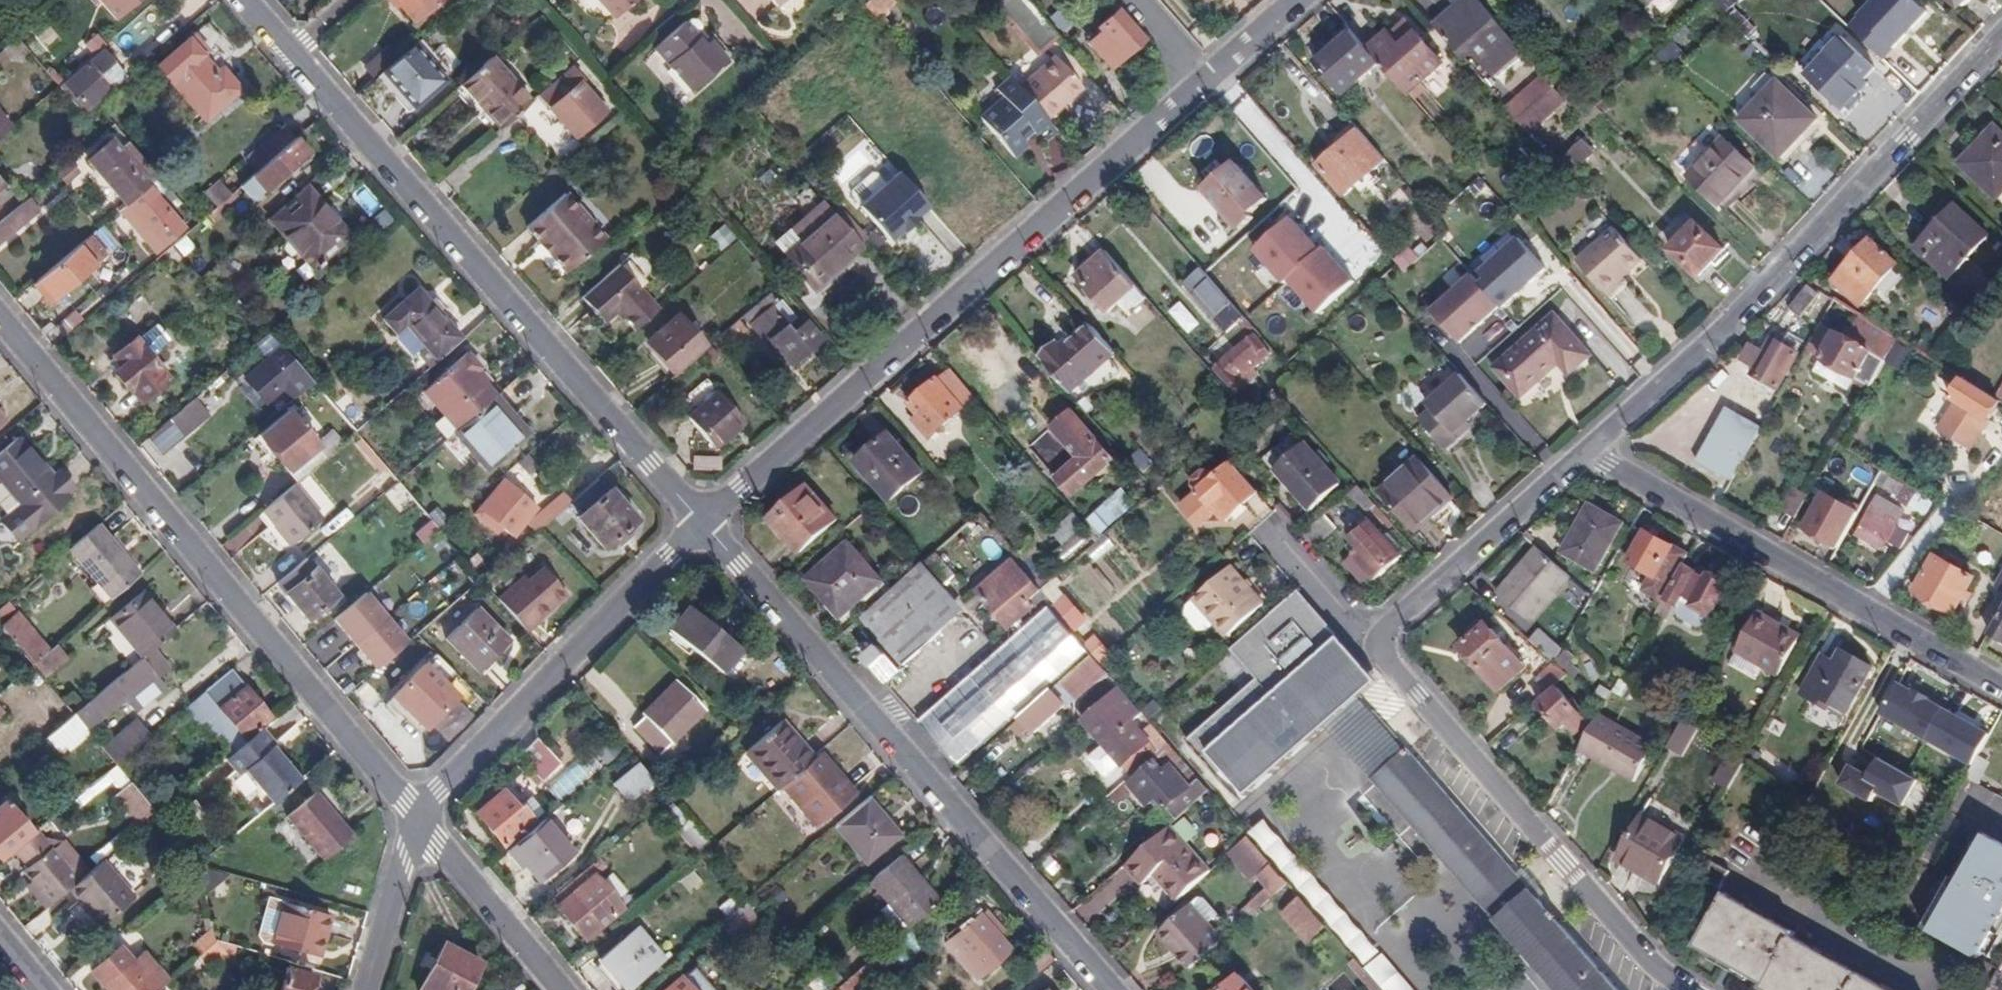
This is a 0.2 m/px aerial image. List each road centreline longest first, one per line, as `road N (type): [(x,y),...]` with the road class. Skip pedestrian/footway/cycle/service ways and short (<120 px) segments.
road 1 (residential): [(1588,450),(1372,637),(1661,976),(1685,989)]
road 2 (residential): [(1205,82),(702,524)]
road 3 (residential): [(420,820),(0,316)]
road 4 (residential): [(702,524),(290,51)]
road 5 (residential): [(1113,989),(702,524)]
road 6 (residential): [(2001,36),(1753,301),(1588,450)]
road 7 (residential): [(2001,689),(1588,450)]
road 8 (residential): [(702,524),(420,820)]
road 9 (residential): [(560,989),(420,820)]
road 10 (residential): [(420,820),(367,989)]
road 11 (residential): [(1298,0),(1205,82)]

